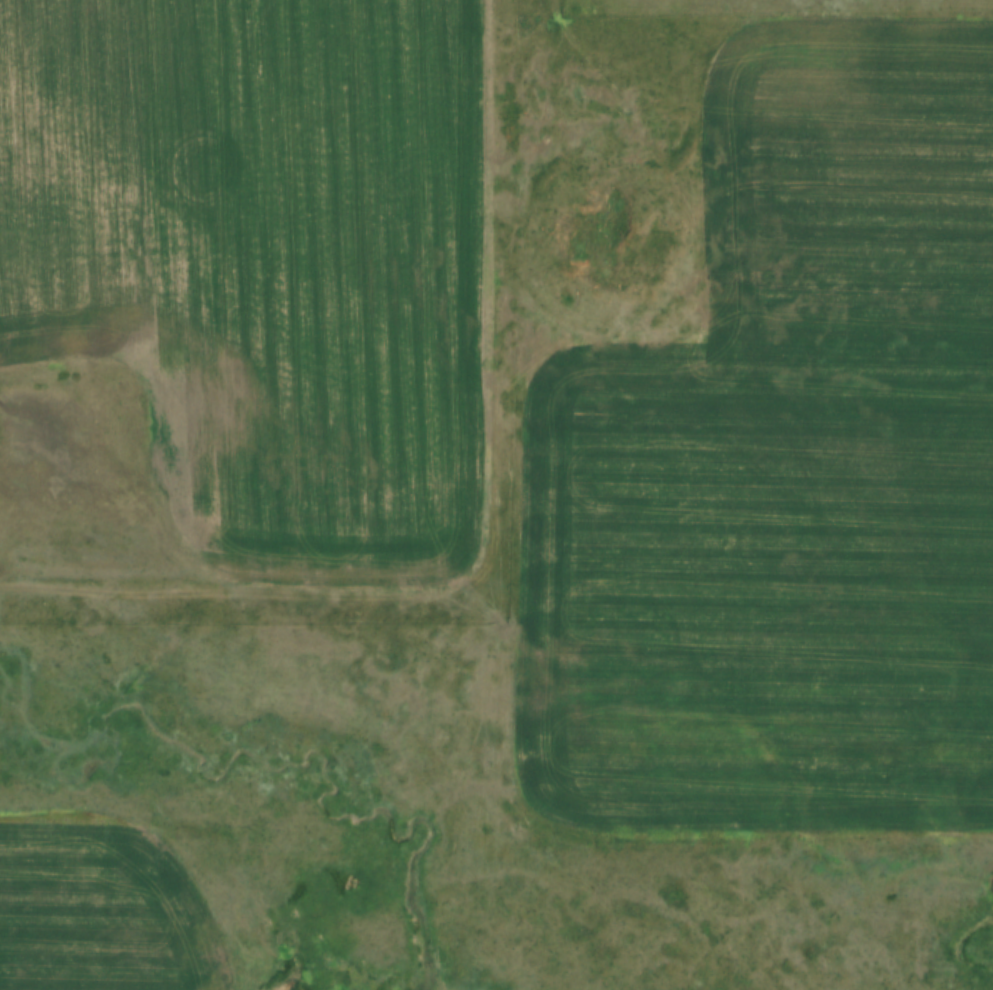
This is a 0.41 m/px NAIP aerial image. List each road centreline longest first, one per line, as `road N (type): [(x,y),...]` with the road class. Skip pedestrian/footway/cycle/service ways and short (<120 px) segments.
road 1 (track): [(0,586),(171,588)]

